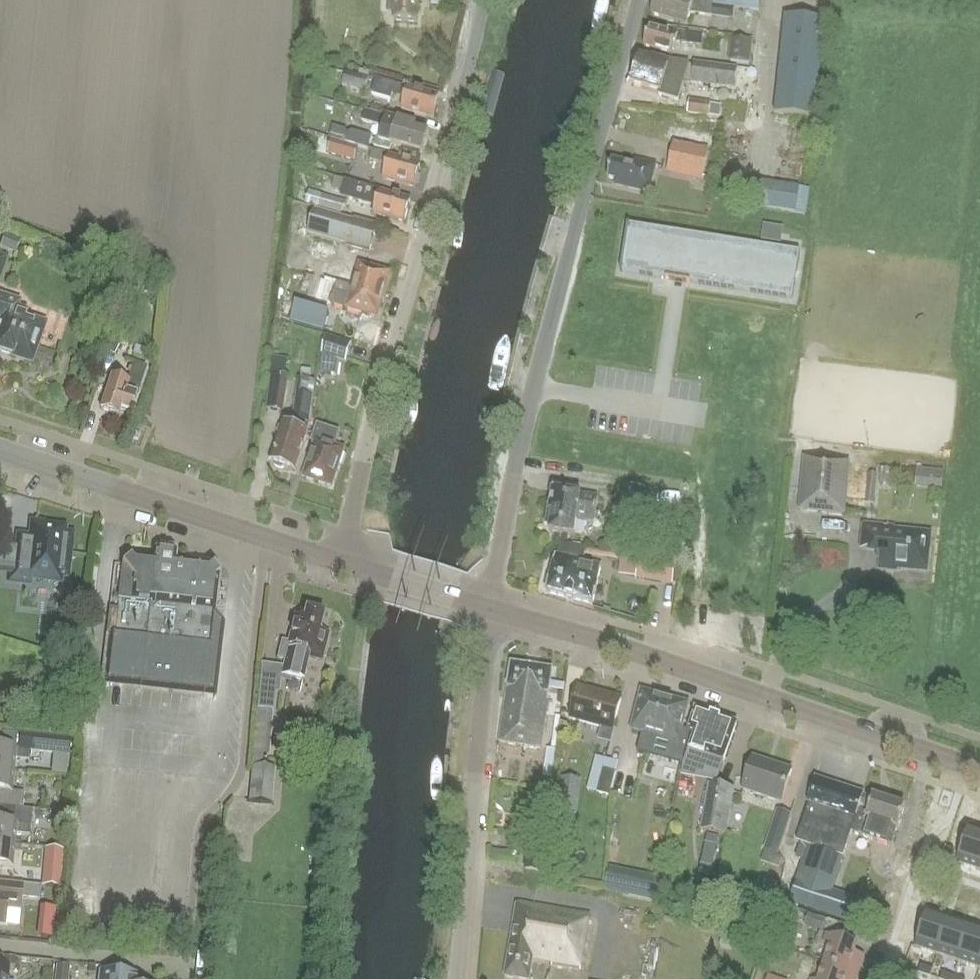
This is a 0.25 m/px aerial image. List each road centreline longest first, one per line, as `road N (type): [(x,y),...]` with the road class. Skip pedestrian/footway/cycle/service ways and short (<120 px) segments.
road 1 (unclassified): [(490,608),(517,452),(643,0)]
road 2 (tertiary): [(336,560),(486,0)]
road 3 (tertiary): [(979,765),(490,608)]
road 4 (tertiary): [(458,978),(490,608)]
road 5 (tertiary): [(336,560),(0,443)]
road 6 (residential): [(189,978),(190,965),(0,942)]
road 7 (tertiary): [(490,608),(336,560)]

